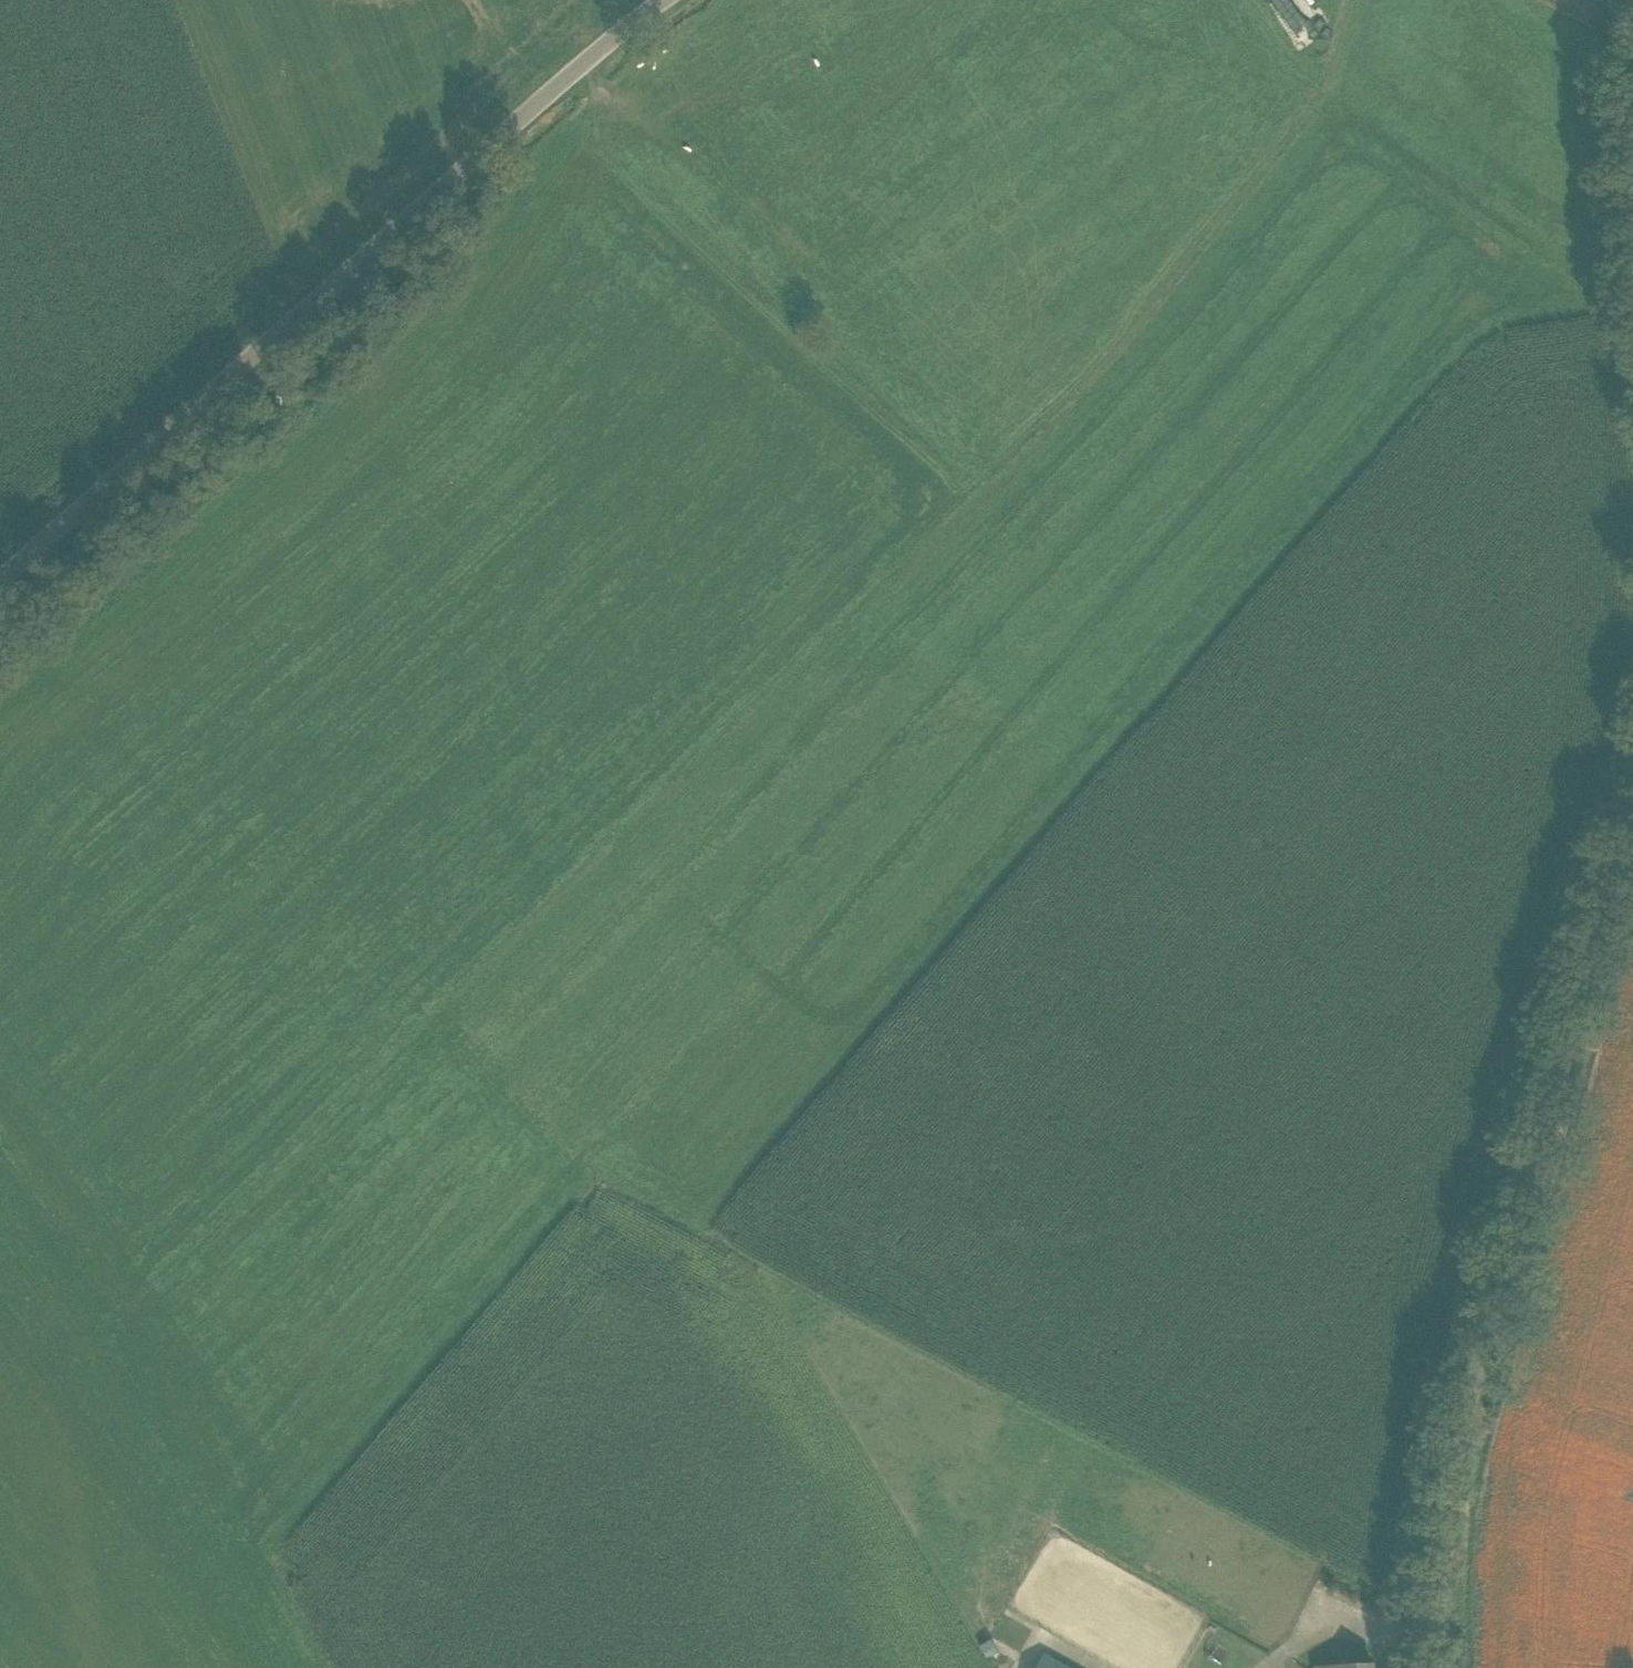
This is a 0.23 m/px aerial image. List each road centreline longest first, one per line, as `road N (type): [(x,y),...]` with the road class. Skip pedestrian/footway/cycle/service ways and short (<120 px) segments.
road 1 (unclassified): [(0,579),(665,0)]
road 2 (unclassified): [(1445,1667),(1448,1547),(1463,1439),(1632,810)]

